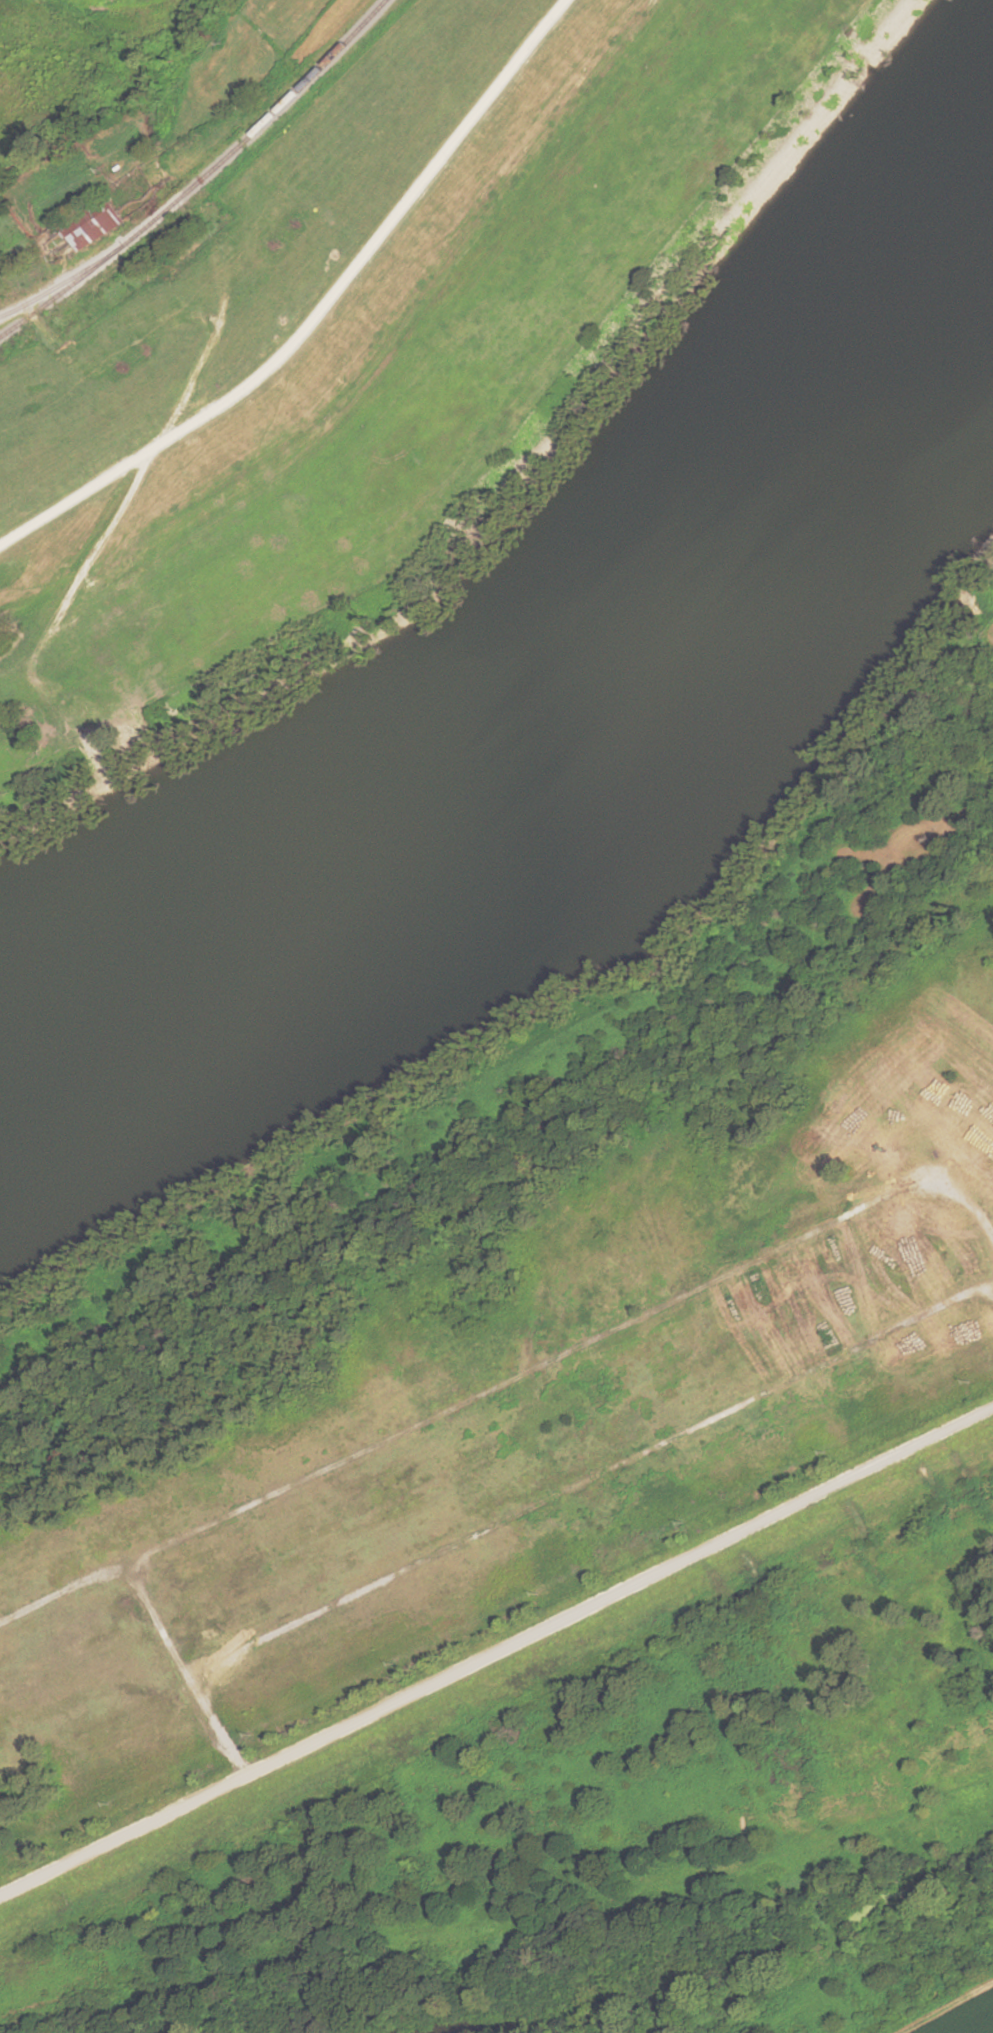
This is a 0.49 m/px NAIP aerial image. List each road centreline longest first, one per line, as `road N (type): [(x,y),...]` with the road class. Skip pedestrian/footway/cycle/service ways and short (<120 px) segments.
road 1 (residential): [(992,1409),(0,1896)]
road 2 (residential): [(0,538),(219,409),(384,239),(569,0)]

